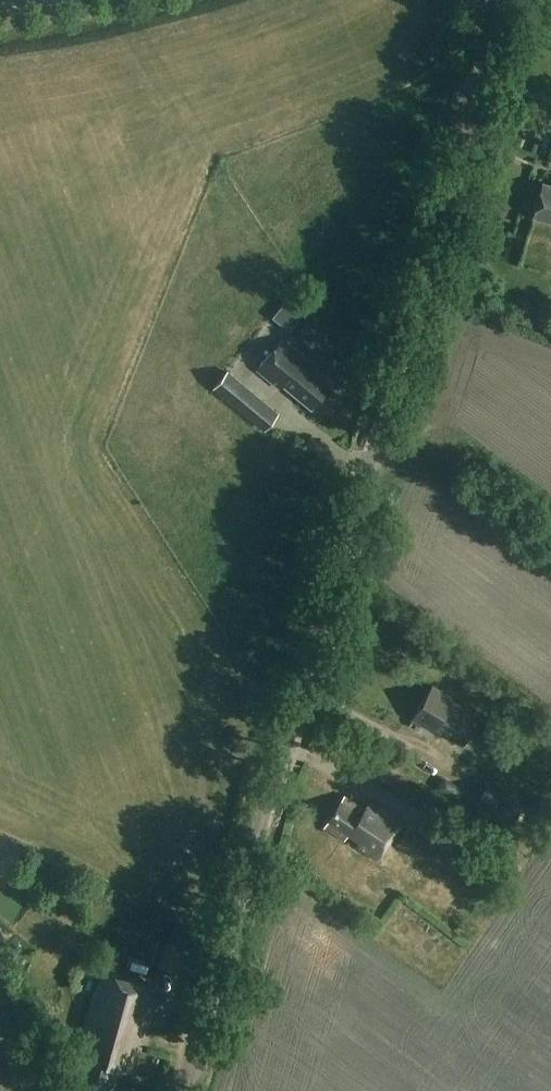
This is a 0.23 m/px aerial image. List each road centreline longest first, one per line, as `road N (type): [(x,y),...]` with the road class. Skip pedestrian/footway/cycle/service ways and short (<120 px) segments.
road 1 (tertiary): [(184,1090),(435,245),(472,107),(488,0)]

